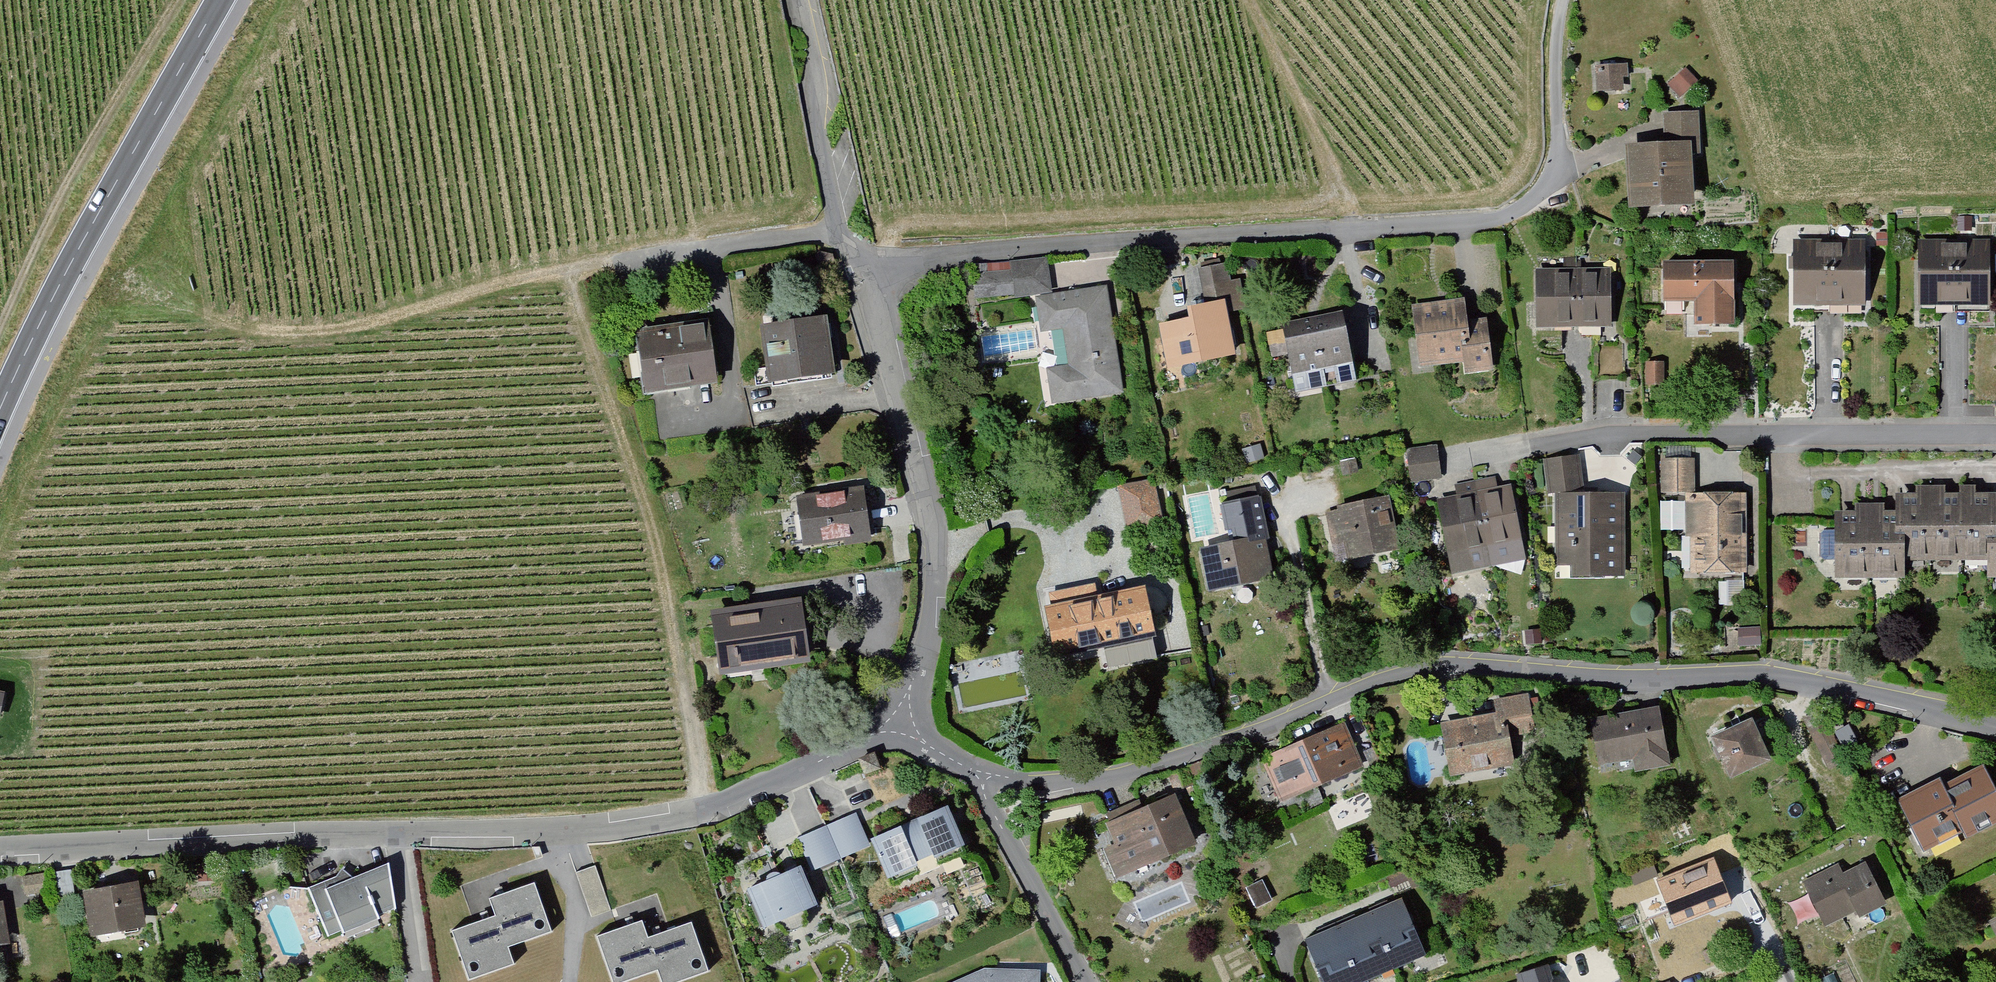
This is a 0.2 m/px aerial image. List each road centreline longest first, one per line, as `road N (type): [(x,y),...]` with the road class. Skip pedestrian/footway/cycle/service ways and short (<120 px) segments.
road 1 (residential): [(982,777),(1107,779),(1335,694),(1450,667),(1801,675),(1995,723)]
road 2 (residential): [(1560,0),(1551,174),(1539,199),(1512,213),(1481,222),(858,252)]
road 3 (residential): [(1455,462),(1609,437),(1995,432)]
road 4 (track): [(566,302),(632,460),(664,576),(705,809)]
road 5 (residential): [(397,836),(549,834),(640,823),(705,809),(877,742),(899,741)]
road 6 (residential): [(899,741),(930,569),(923,508),(858,252)]
road 7 (tertiary): [(226,0),(0,410)]
road 8 (residential): [(0,851),(397,836)]
road 9 (track): [(213,318),(296,332),(359,329),(480,283),(554,267)]
road 10 (track): [(1241,0),(1348,228)]
road 11 (residential): [(839,227),(795,0)]
road 12 (residential): [(982,777),(1085,981)]
road 13 (residential): [(621,256),(839,227)]
road 14 (residential): [(397,836),(422,981)]

